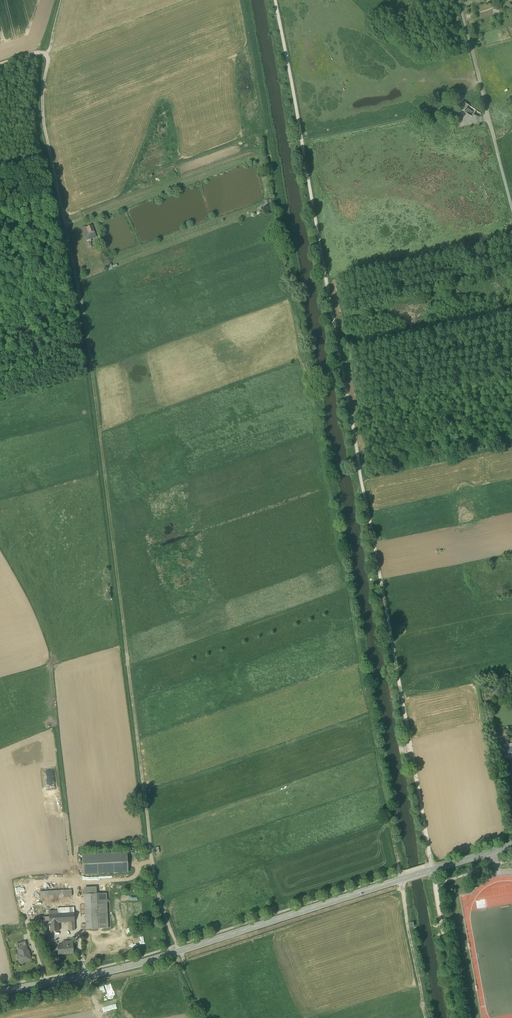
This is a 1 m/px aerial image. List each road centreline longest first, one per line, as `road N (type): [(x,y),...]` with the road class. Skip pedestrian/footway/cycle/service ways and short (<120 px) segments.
road 1 (track): [(50,53),(44,124),(87,323),(153,865),(181,951)]
road 2 (track): [(432,866),(277,0)]
road 3 (secondary): [(511,844),(133,965),(0,992)]
road 4 (unclassified): [(459,0),(511,211)]
road 5 (track): [(424,1017),(400,874)]
road 6 (track): [(436,881),(459,1017)]

